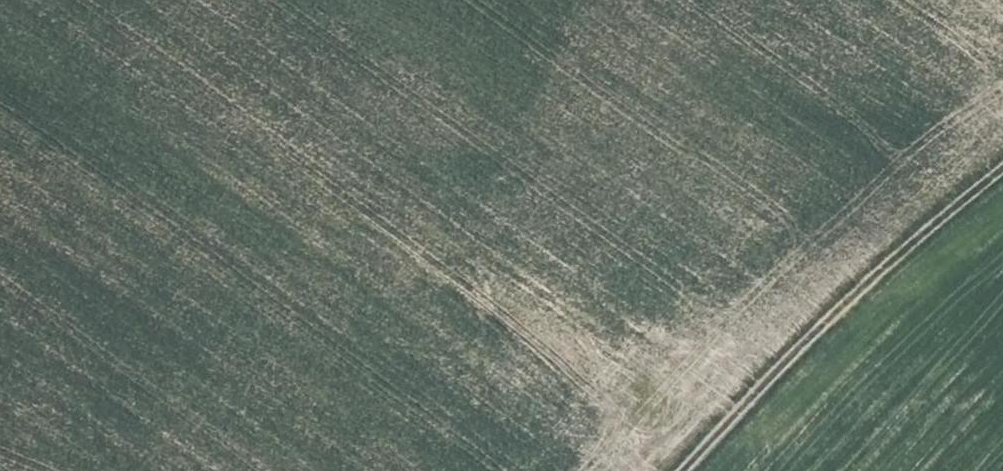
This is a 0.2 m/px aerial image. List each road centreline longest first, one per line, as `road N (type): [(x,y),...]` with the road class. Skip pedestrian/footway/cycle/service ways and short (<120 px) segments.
road 1 (track): [(1002,174),(898,259),(701,470)]

